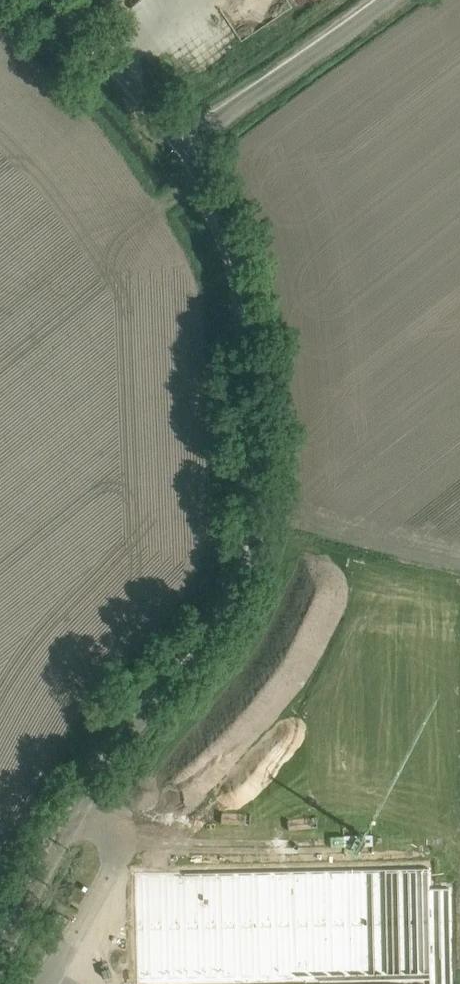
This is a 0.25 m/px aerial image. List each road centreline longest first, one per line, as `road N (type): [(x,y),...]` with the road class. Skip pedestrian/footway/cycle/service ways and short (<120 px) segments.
road 1 (unclassified): [(0,979),(43,889),(120,764),(250,587),(267,525),(249,305),(225,220),(181,142)]
road 2 (unclassified): [(181,142),(385,0)]
road 3 (unclassified): [(181,142),(63,0)]

